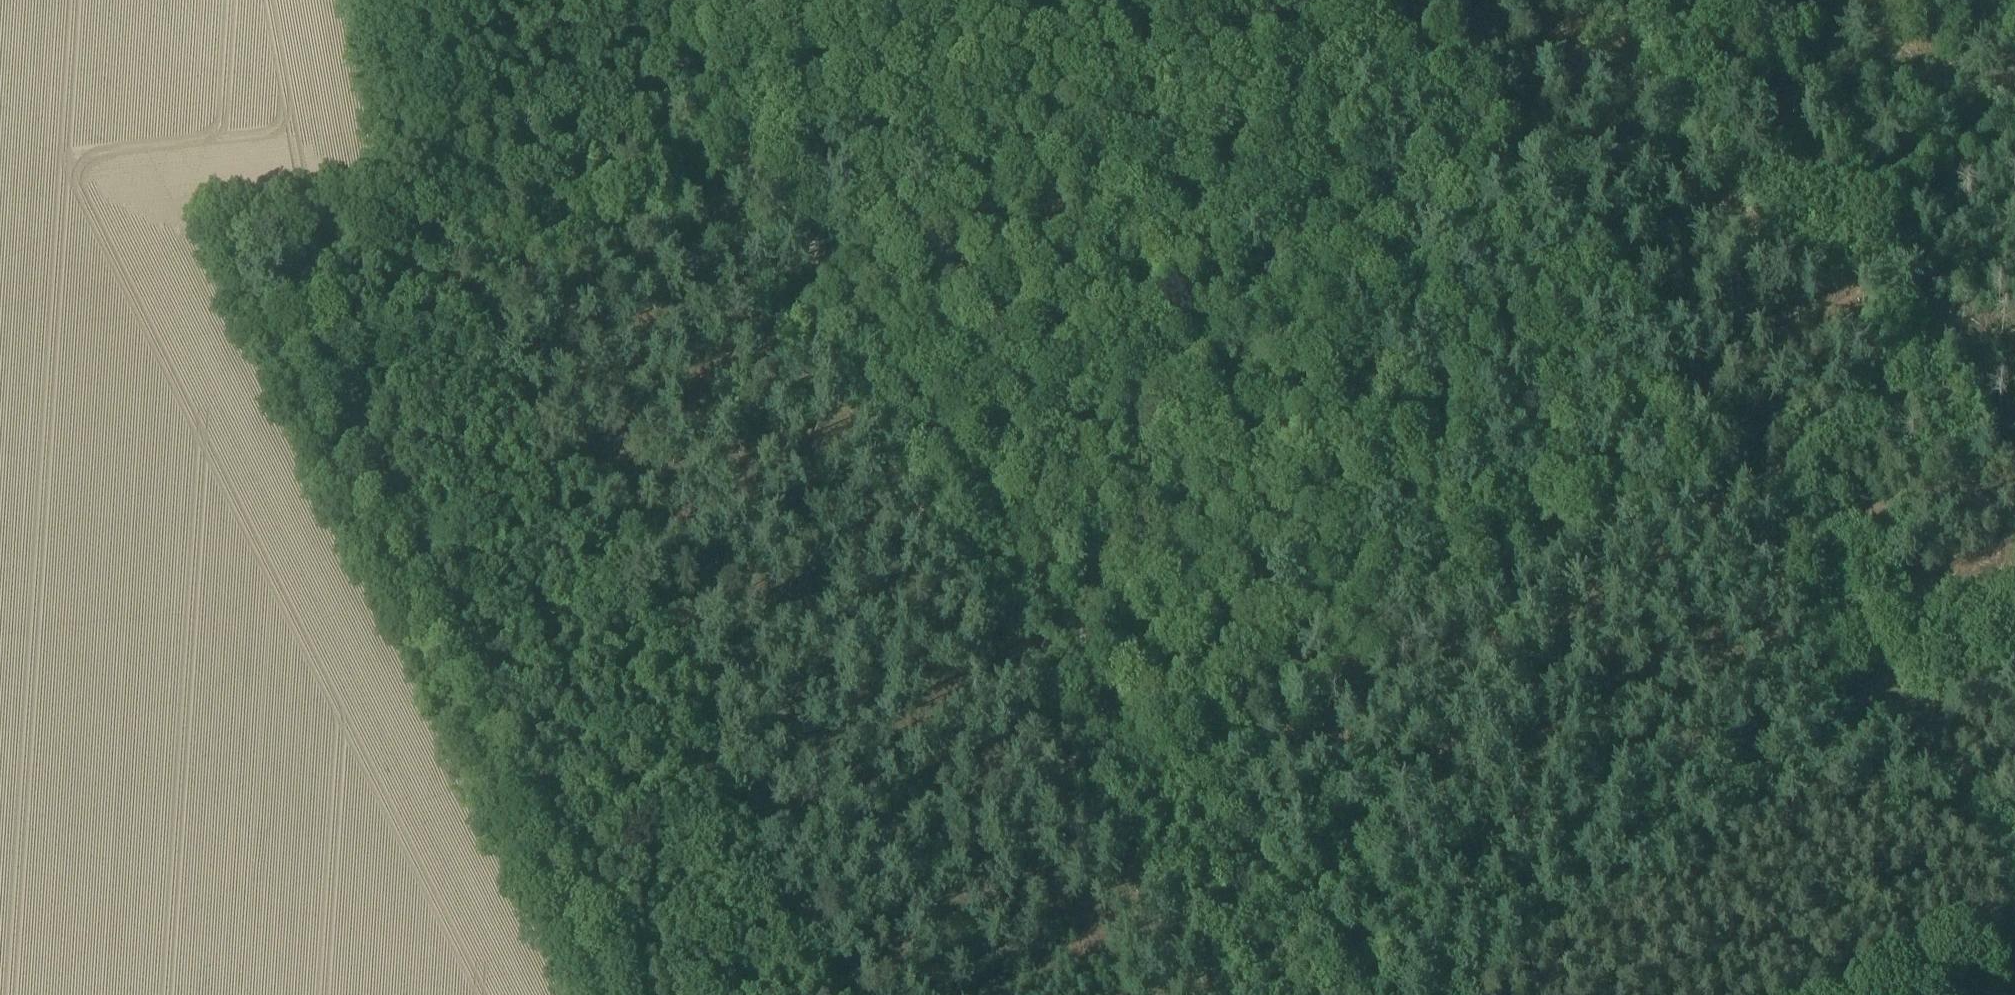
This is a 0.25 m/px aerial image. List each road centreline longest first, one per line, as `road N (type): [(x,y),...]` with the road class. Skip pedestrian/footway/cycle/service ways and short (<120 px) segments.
road 1 (track): [(755,147),(522,263),(488,294),(484,335),(486,360),(595,529),(820,994)]
road 2 (track): [(1446,0),(2014,876)]
road 3 (track): [(755,147),(1287,994)]
road 4 (track): [(667,37),(755,147)]

